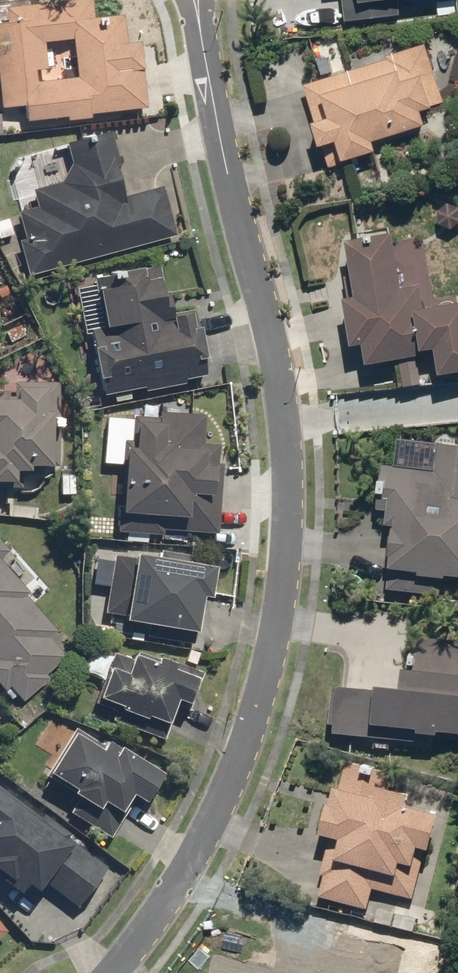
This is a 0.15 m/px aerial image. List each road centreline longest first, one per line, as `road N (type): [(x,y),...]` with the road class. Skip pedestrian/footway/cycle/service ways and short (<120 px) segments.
road 1 (residential): [(112,972),(214,825),(258,717),(279,627),(288,536),(289,448),(196,0)]

